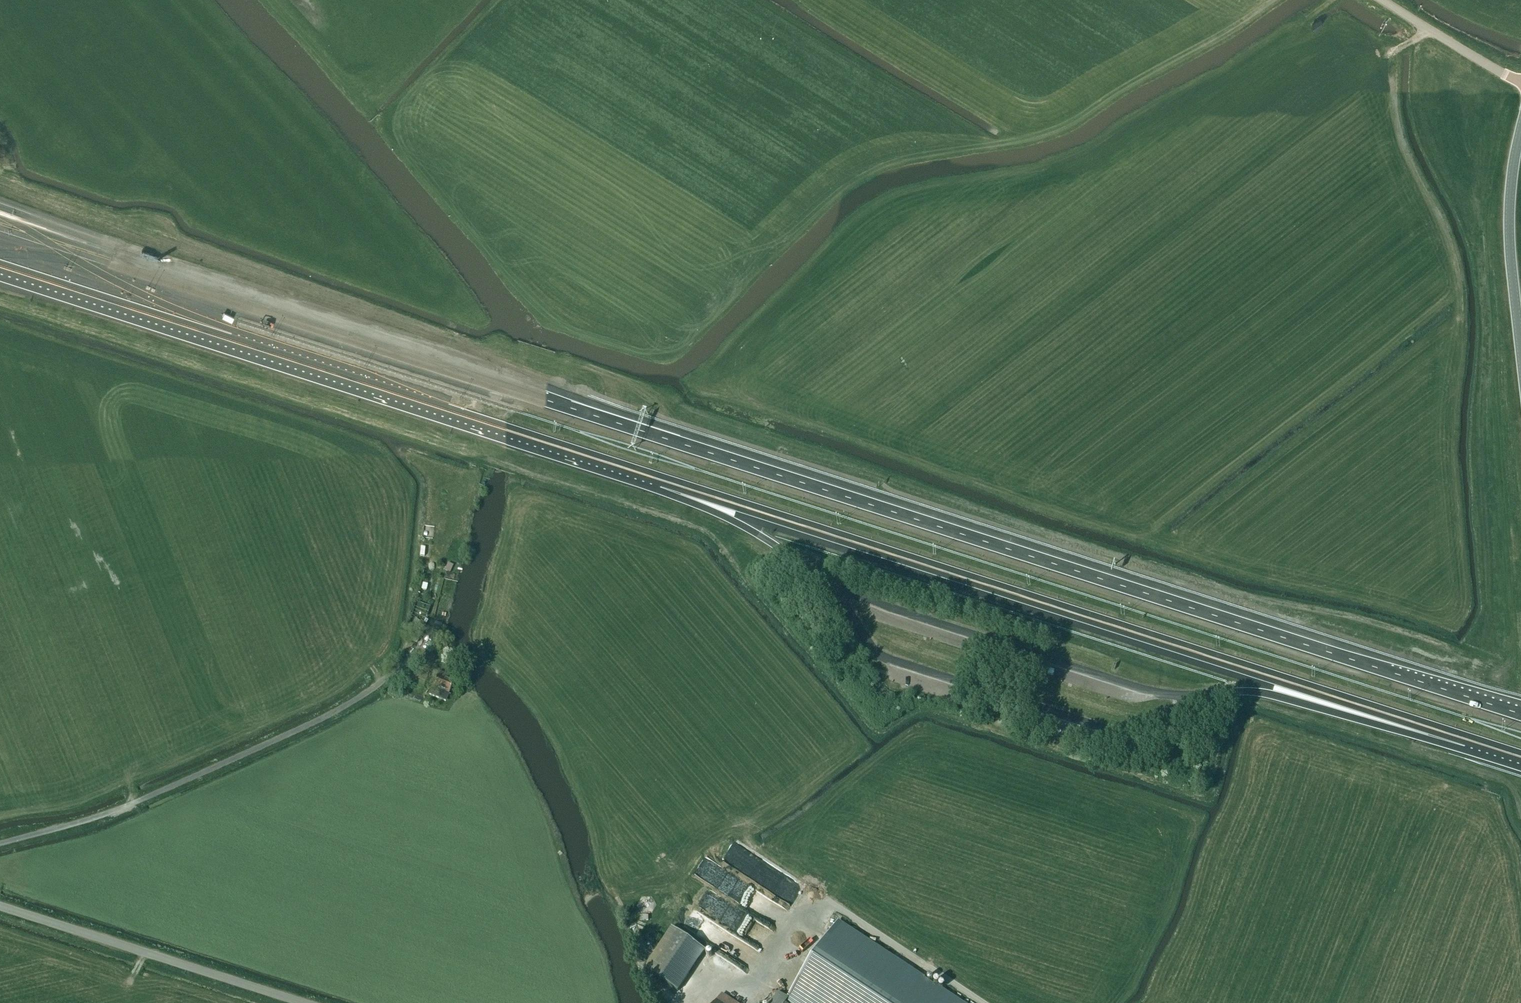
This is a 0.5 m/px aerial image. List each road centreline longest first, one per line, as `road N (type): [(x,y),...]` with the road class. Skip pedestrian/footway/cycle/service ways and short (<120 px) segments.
road 1 (motorway): [(1520,714),(119,263)]
road 2 (motorway): [(672,483),(1439,731)]
road 3 (motorway): [(0,266),(672,483)]
road 4 (unclassified): [(0,845),(100,820),(279,745),(373,688)]
road 5 (unclassified): [(0,906),(305,1002)]
road 6 (motorway): [(1205,696),(1247,691),(1439,731)]
road 7 (tertiary): [(1520,353),(1510,222),(1520,131)]
road 8 (motorway): [(672,483),(820,578)]
road 9 (unclassified): [(1520,82),(1383,0)]
road 10 (motorway): [(119,263),(0,211)]
road 11 (motorway): [(119,263),(0,224)]

